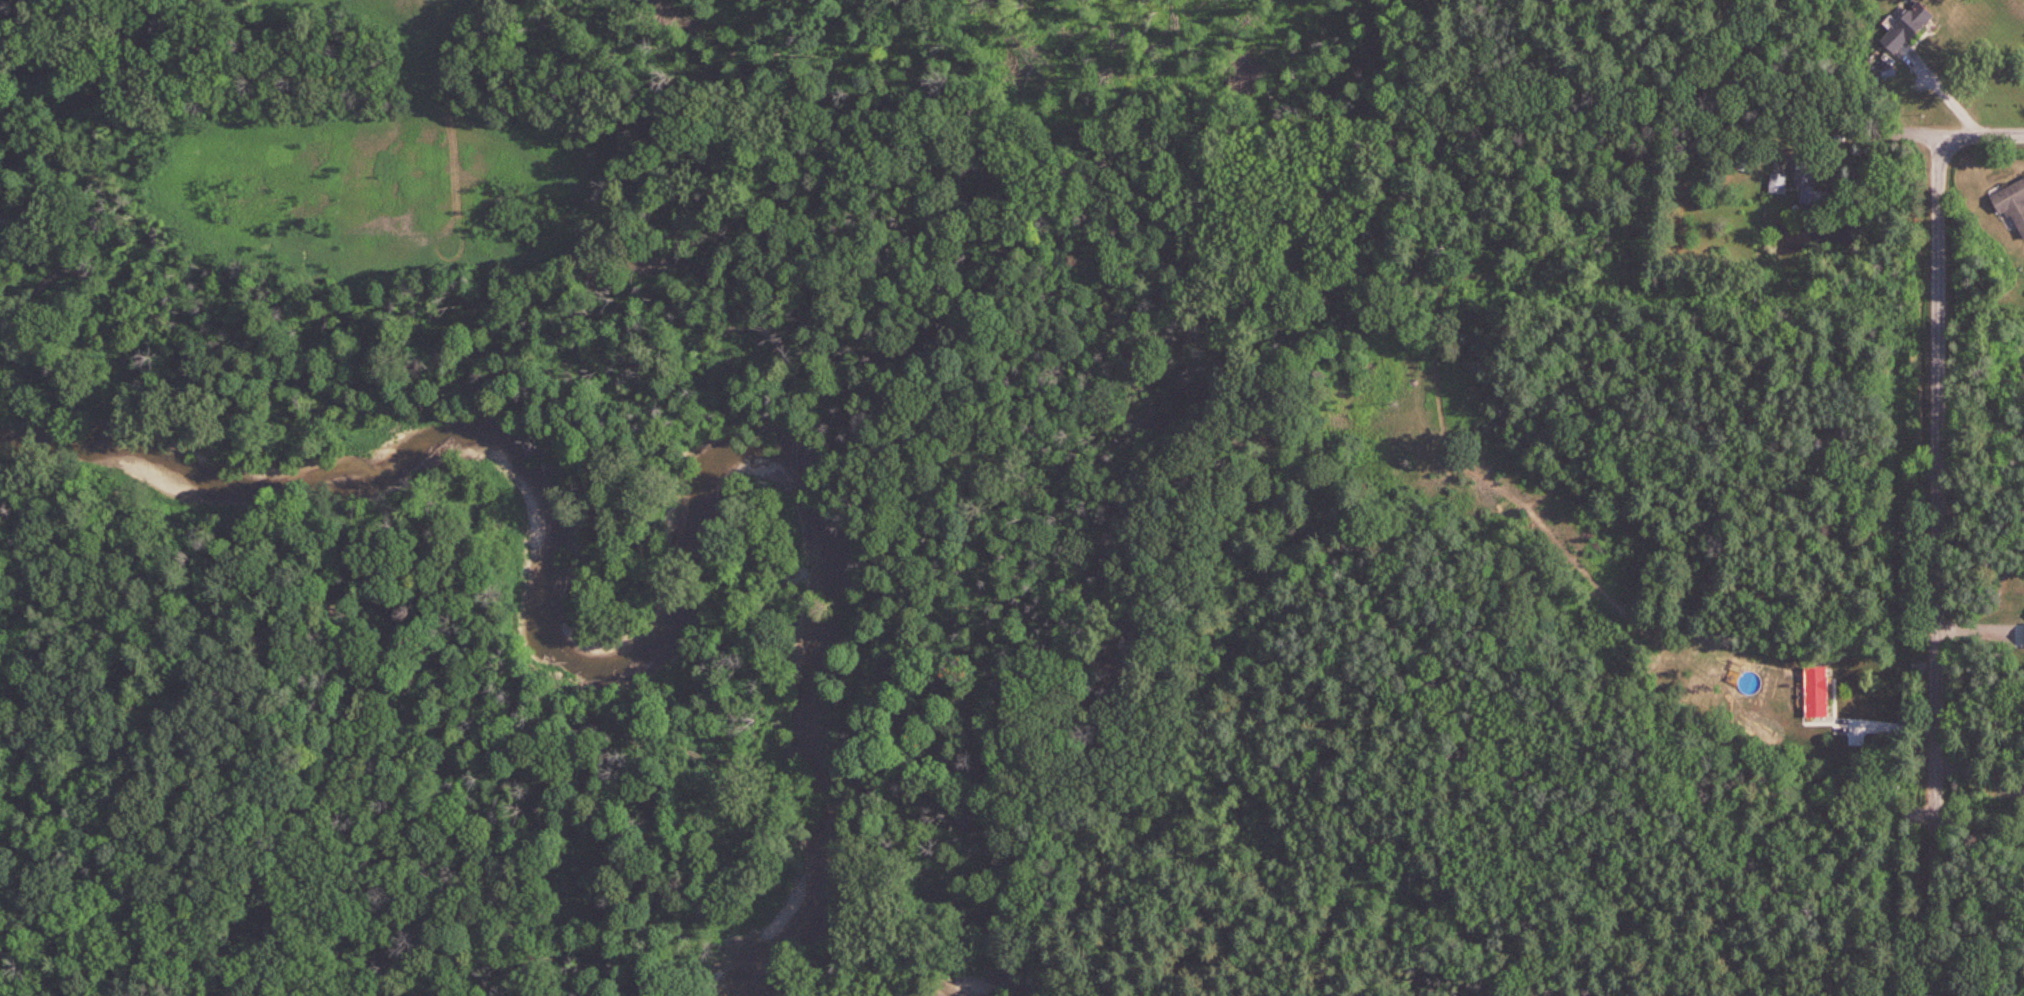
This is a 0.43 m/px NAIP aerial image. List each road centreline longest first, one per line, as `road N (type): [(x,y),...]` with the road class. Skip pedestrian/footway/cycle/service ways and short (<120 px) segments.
road 1 (residential): [(1934,843),(1942,133)]

